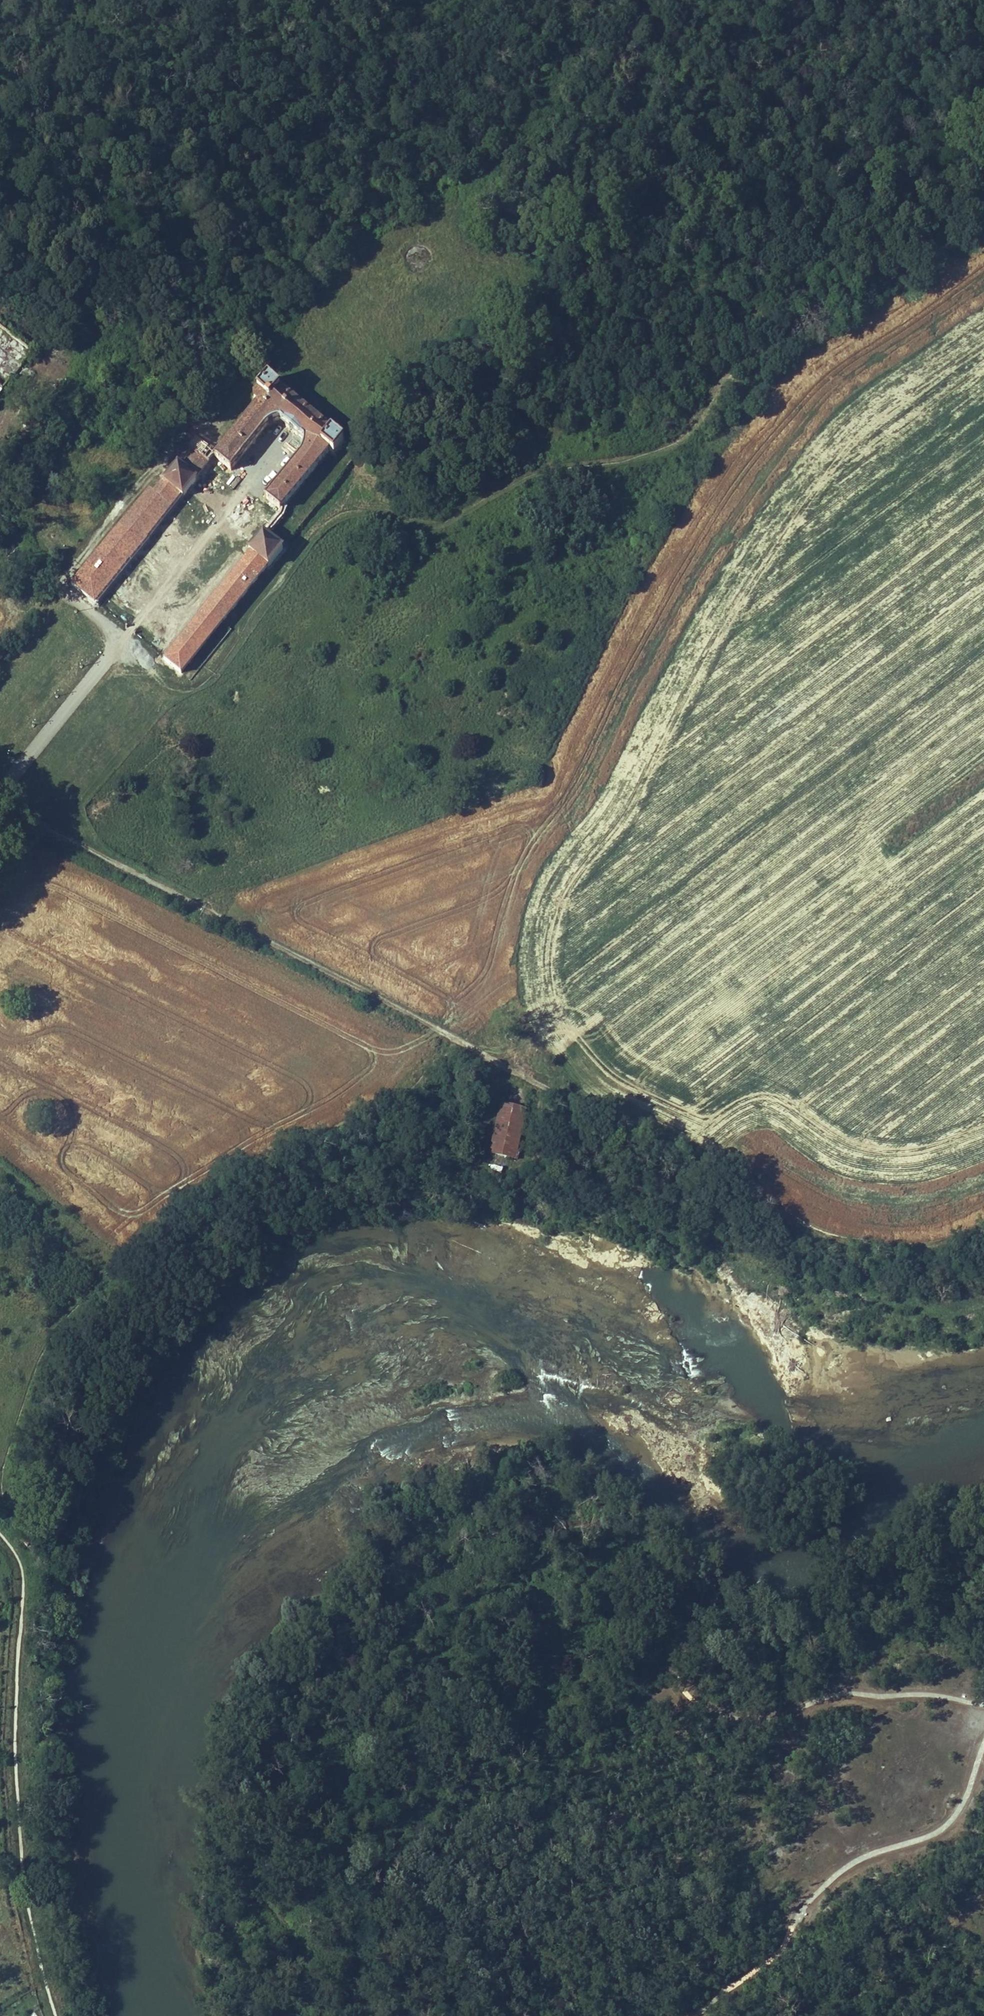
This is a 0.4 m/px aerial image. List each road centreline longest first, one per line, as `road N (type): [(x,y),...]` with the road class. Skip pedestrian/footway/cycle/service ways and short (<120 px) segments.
road 1 (track): [(983,1224),(926,1246),(823,1234),(457,1040)]
road 2 (track): [(983,1705),(848,1693),(764,1722),(724,1718),(683,1694),(679,1667),(706,1592)]
road 3 (track): [(698,2015),(777,1948),(842,1871),(881,1847),(947,1824),(965,1801),(983,1740)]

